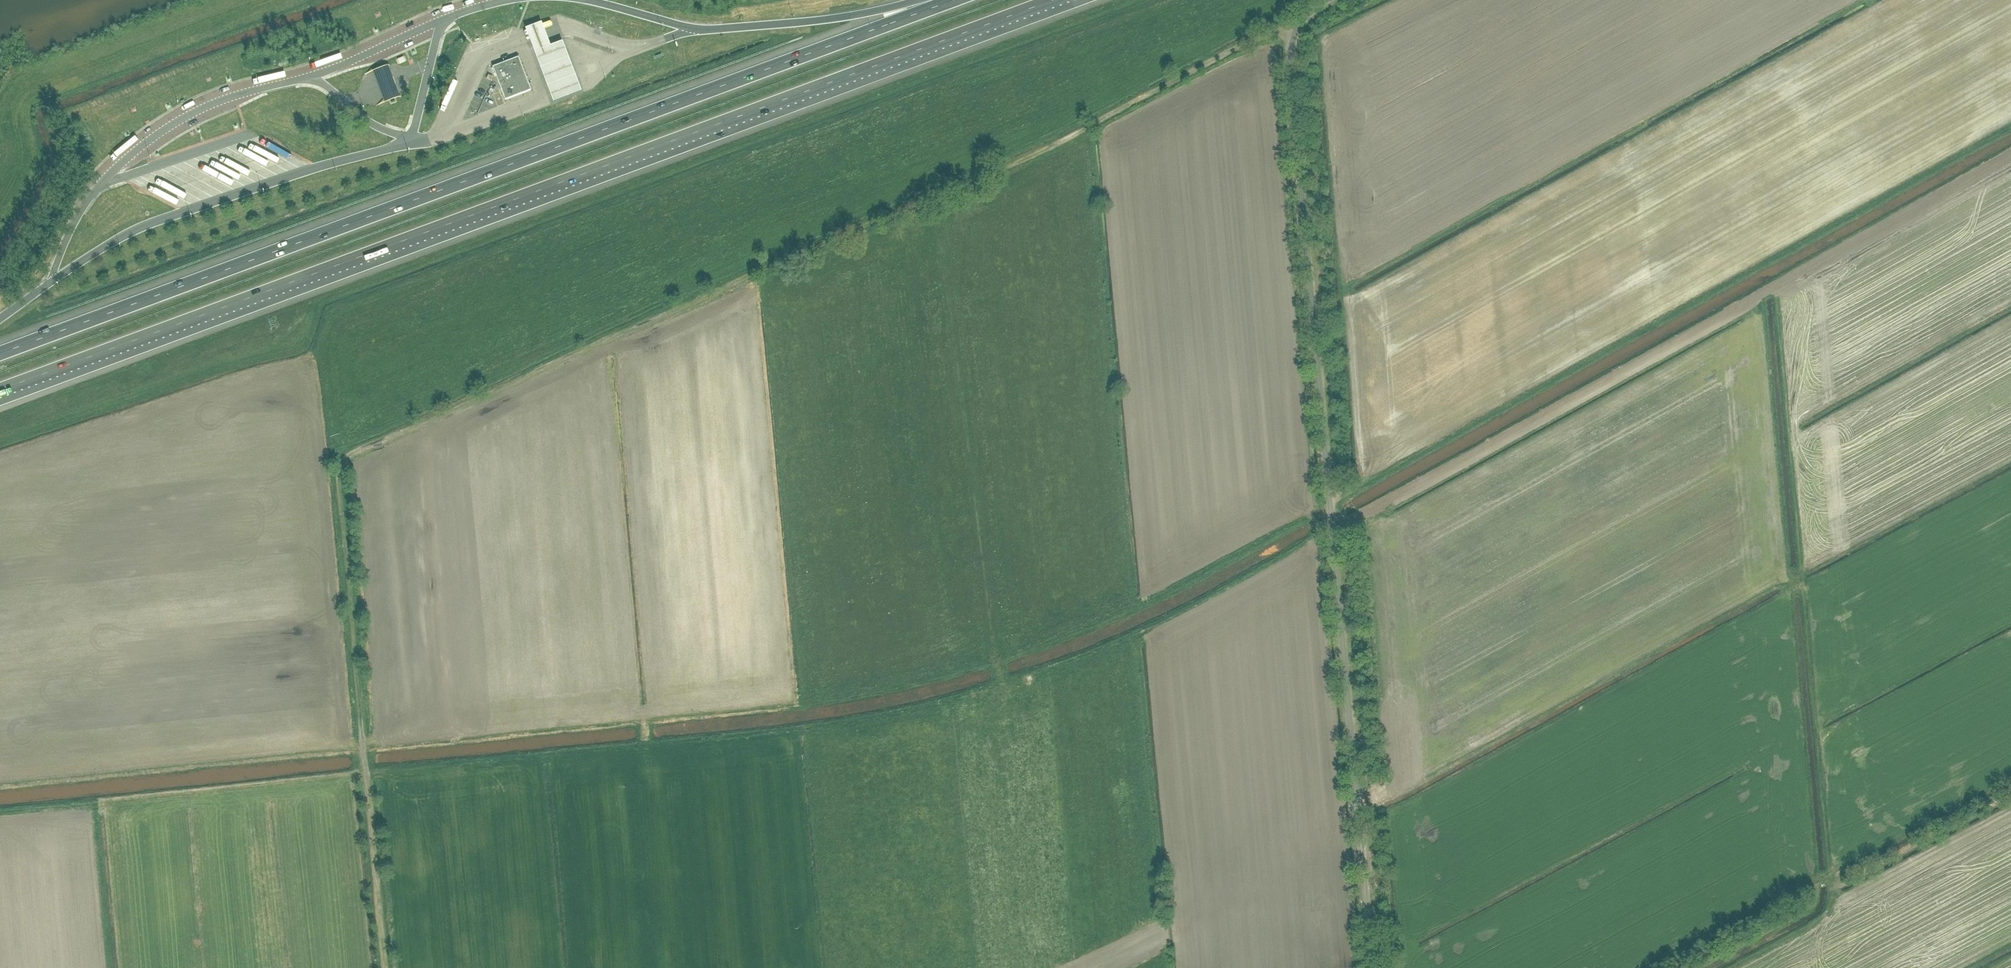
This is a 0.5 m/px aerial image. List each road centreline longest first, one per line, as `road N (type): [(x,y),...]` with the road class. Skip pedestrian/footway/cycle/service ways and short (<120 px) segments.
road 1 (track): [(1296,29),(1245,44),(1005,167),(345,457),(338,475),(386,967)]
road 2 (motorway): [(0,391),(1057,0)]
road 3 (motorway): [(946,3),(0,352)]
road 4 (unclassified): [(1372,967),(1290,72),(1296,29),(1326,0)]
road 5 (track): [(2010,153),(1332,532)]
road 6 (motorway): [(946,3),(692,29)]
road 7 (track): [(1331,515),(1301,520),(1137,605)]

